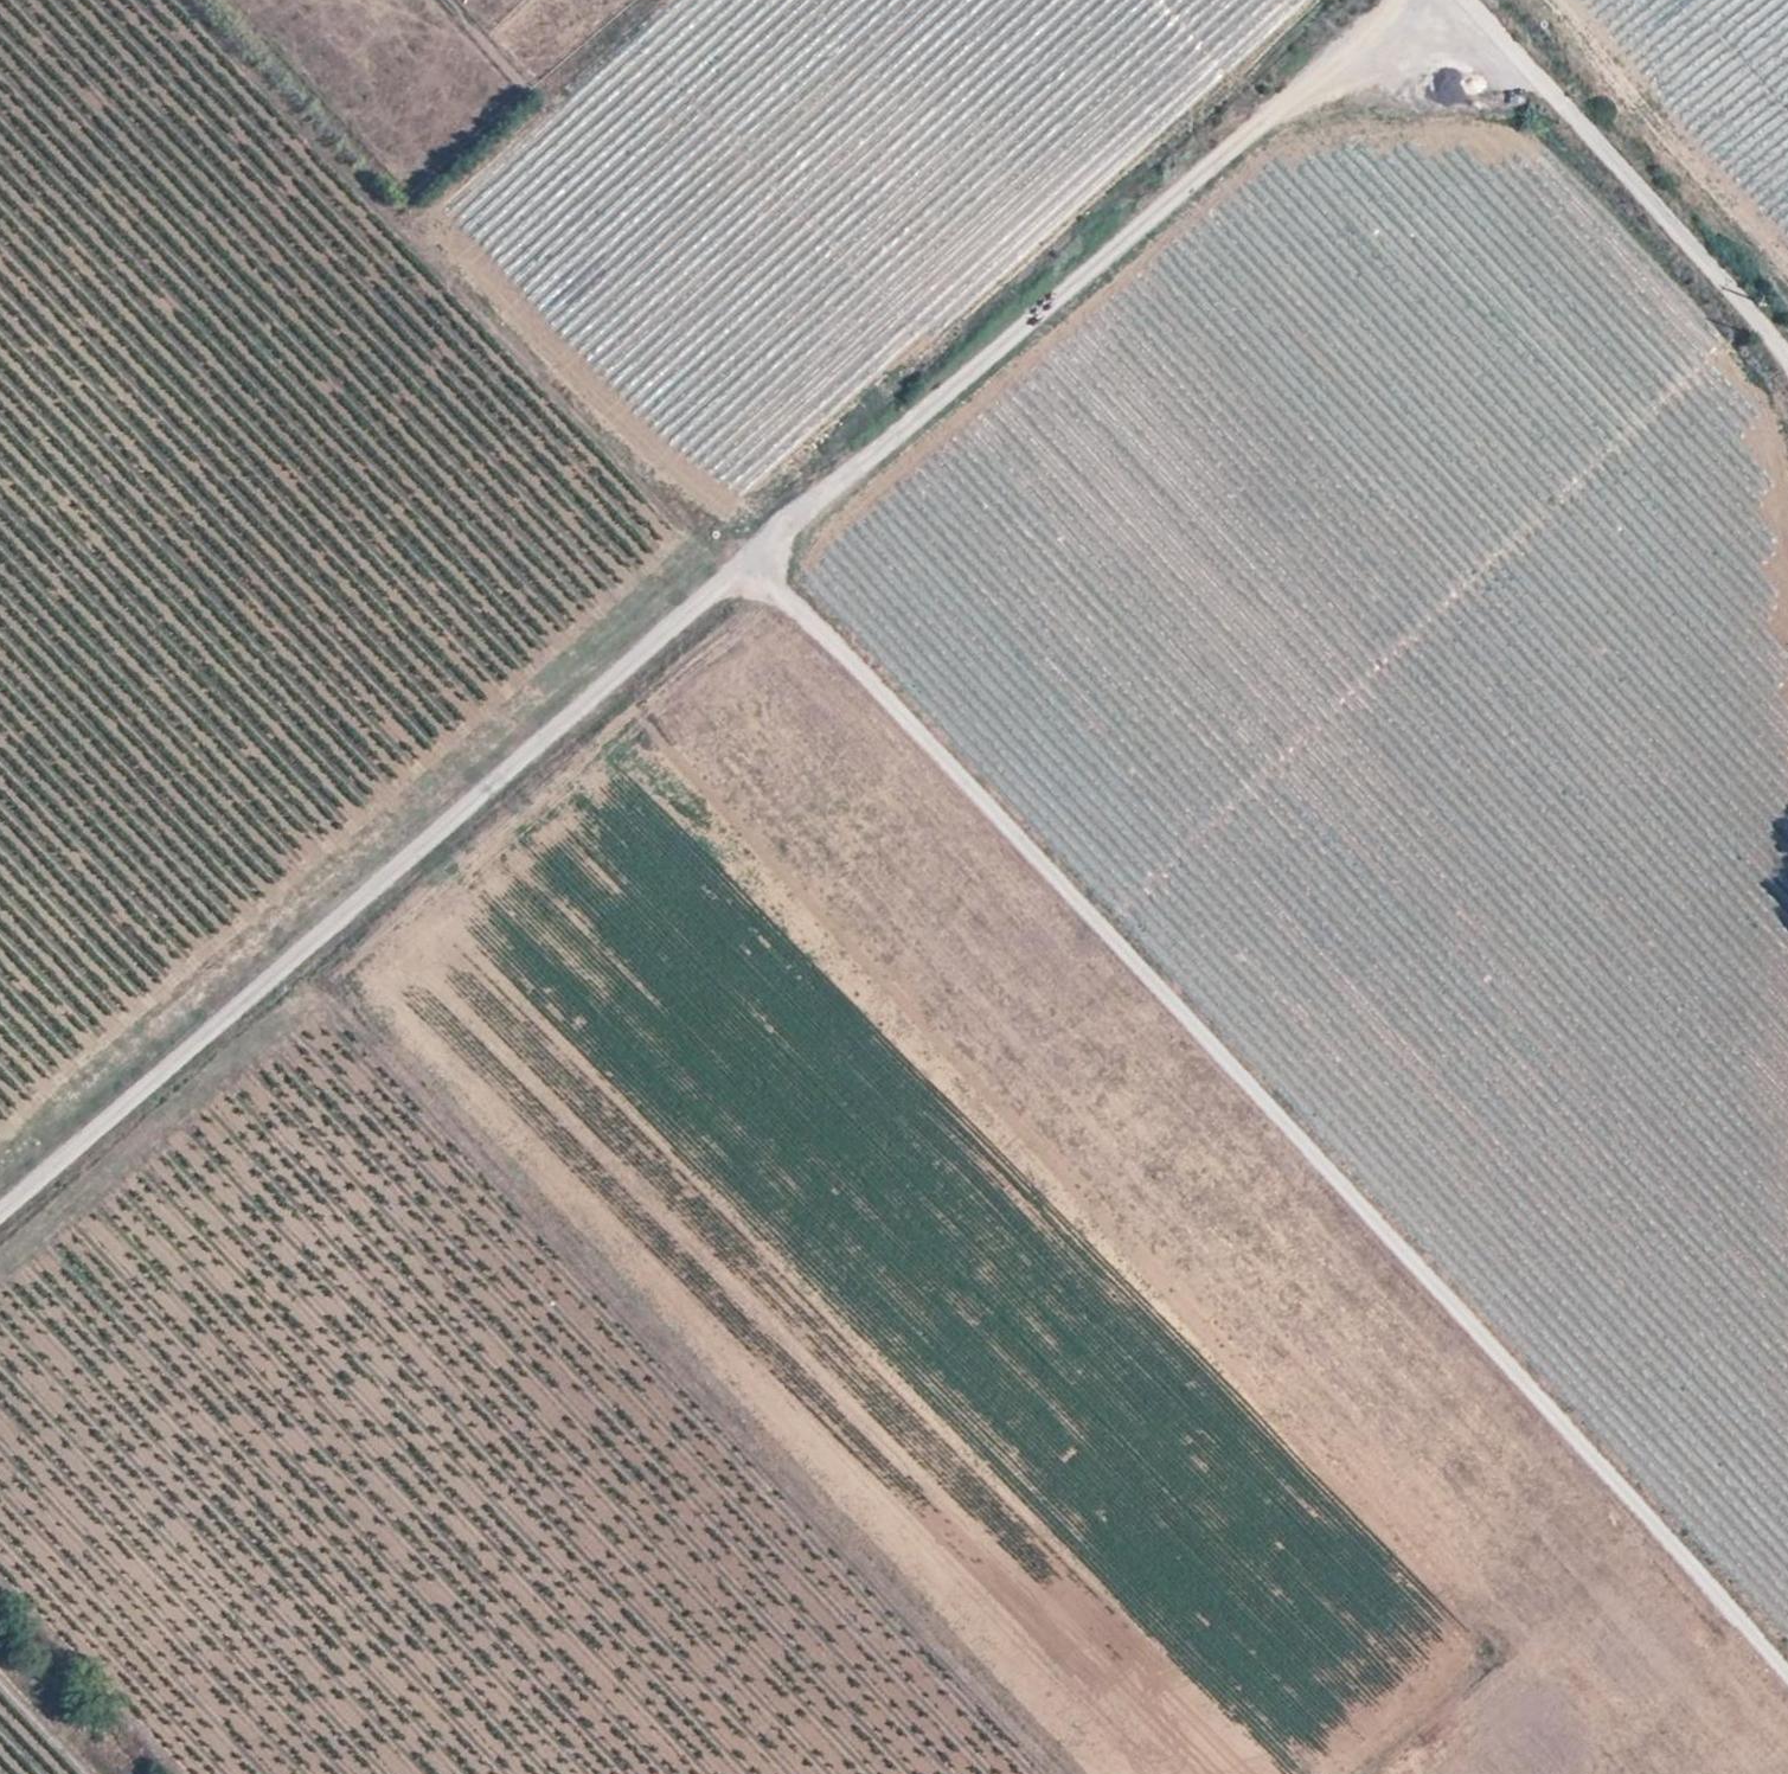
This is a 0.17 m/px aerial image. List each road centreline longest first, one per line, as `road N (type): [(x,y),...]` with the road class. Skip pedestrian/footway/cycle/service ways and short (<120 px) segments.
road 1 (unclassified): [(0,1213),(1394,0)]
road 2 (track): [(755,559),(1787,1677)]
road 3 (unclassified): [(1467,0),(1787,357)]

